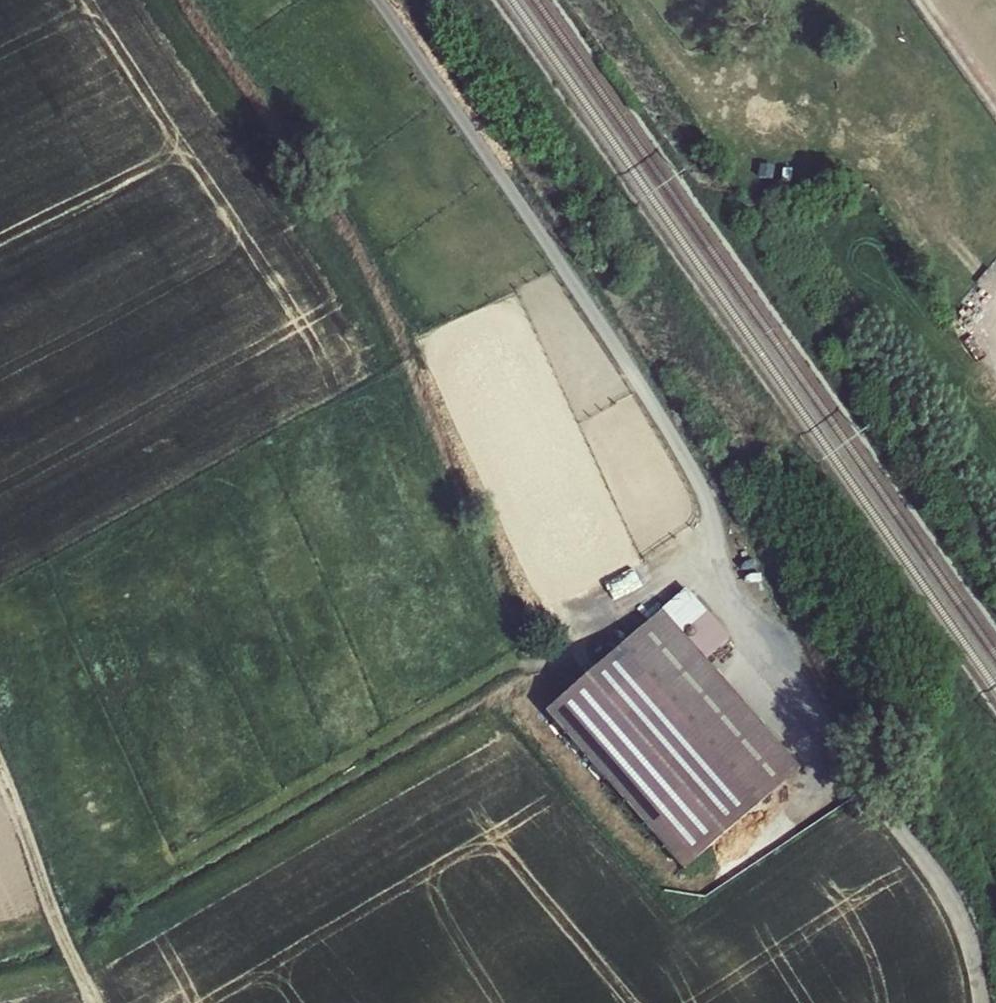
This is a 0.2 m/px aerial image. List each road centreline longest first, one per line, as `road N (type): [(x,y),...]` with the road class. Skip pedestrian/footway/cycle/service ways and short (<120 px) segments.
road 1 (track): [(96,1002),(0,778)]
road 2 (track): [(921,0),(995,102)]

